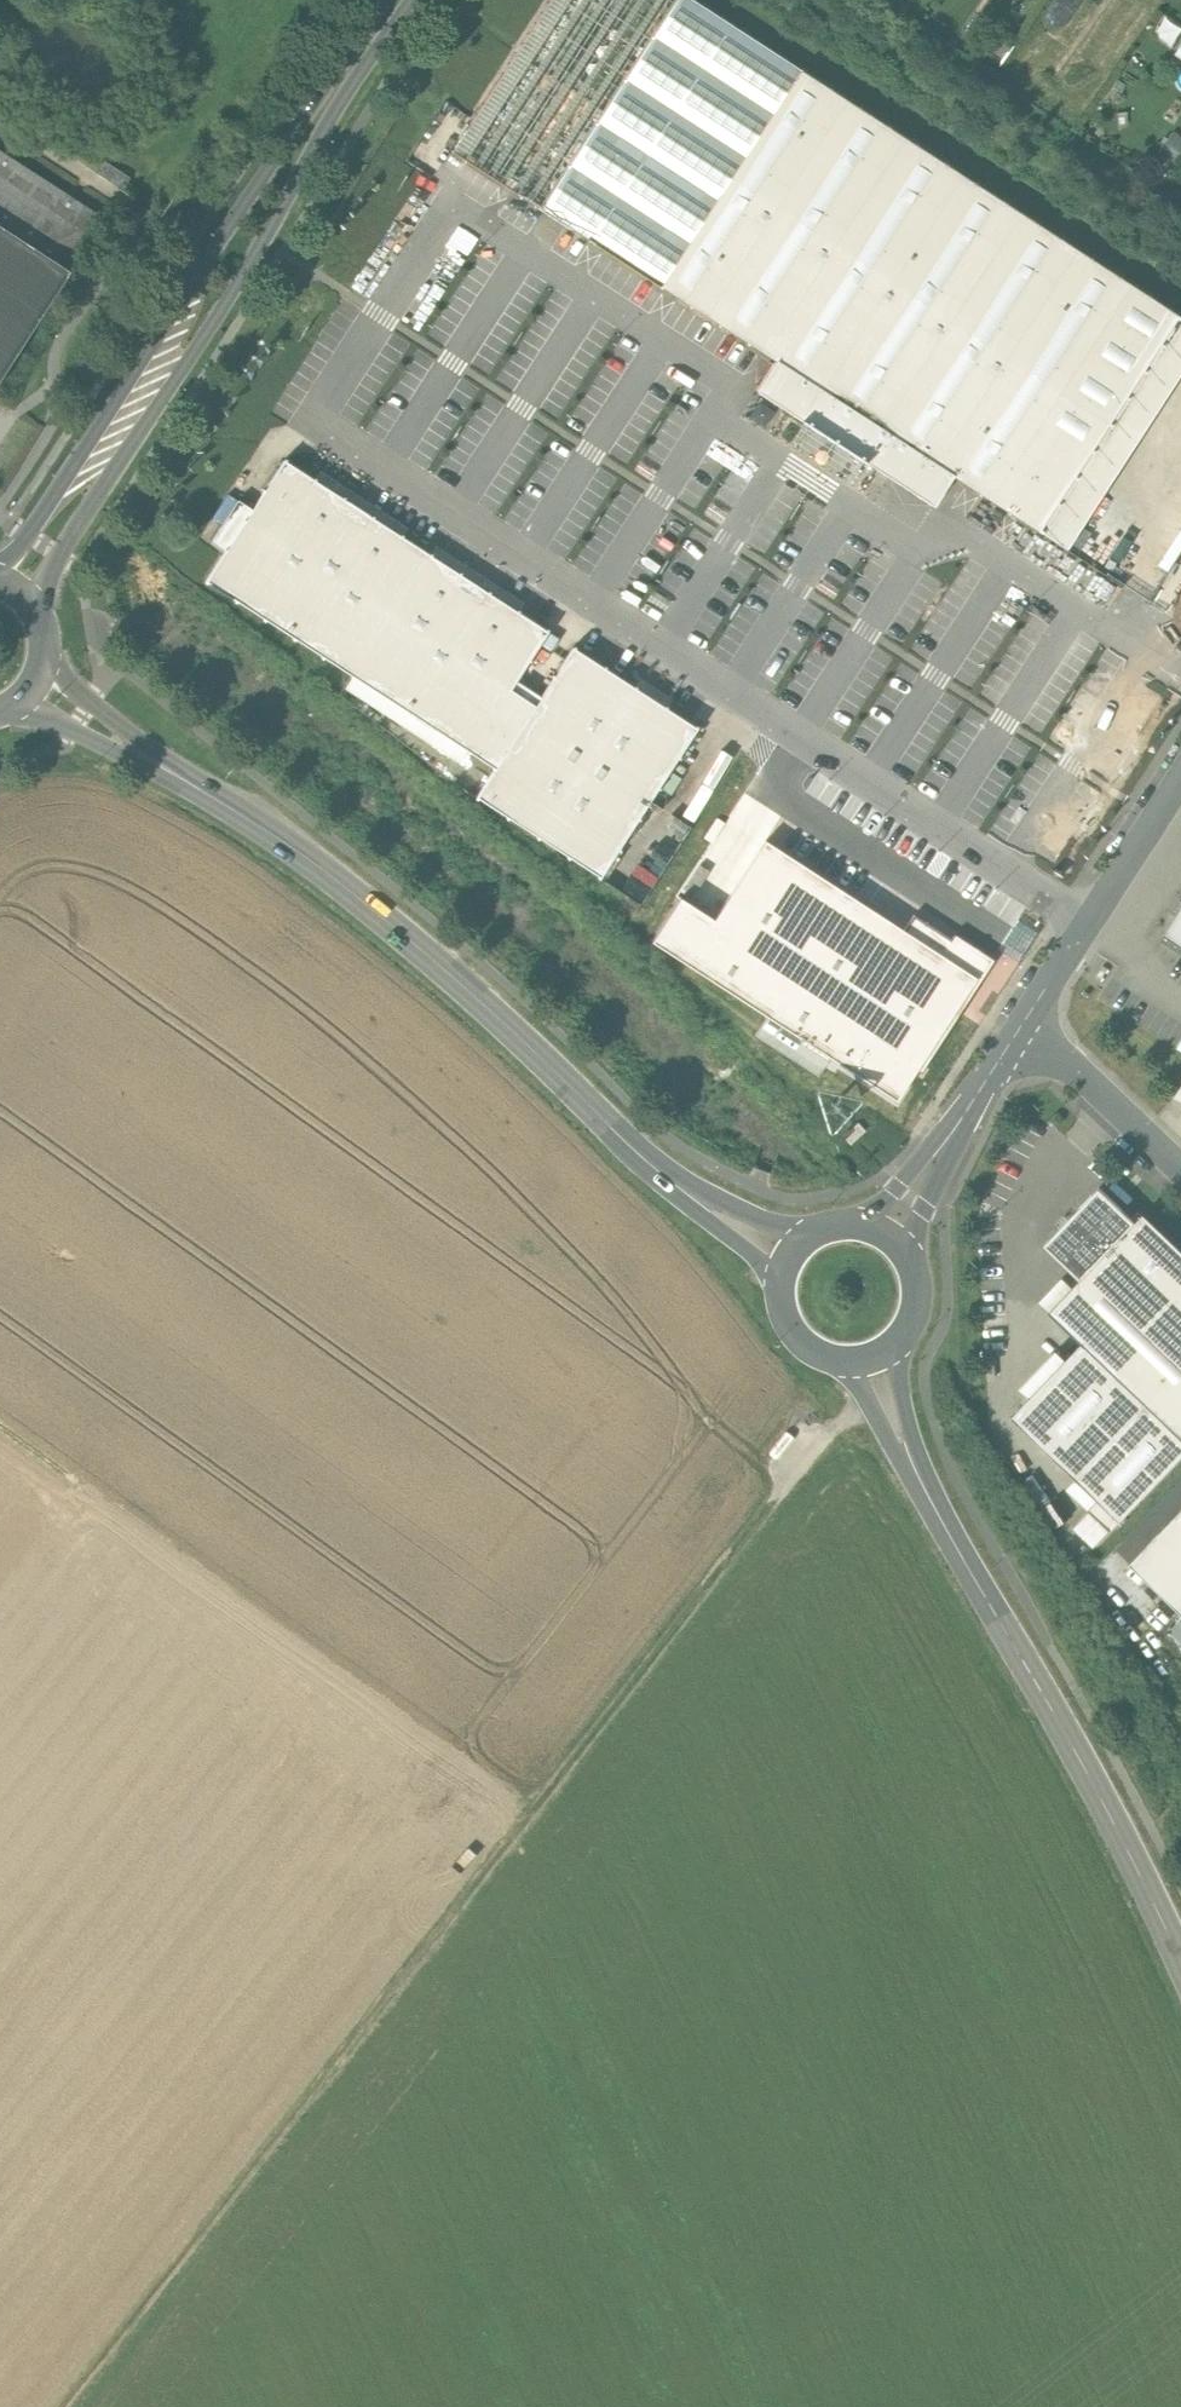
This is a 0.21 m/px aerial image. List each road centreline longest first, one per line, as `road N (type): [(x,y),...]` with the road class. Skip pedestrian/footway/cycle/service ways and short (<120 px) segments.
road 1 (track): [(70,2406),(837,1439),(935,1414)]
road 2 (tertiary): [(789,1254),(709,1214),(394,926),(265,826),(33,681)]
road 3 (primary): [(404,0),(14,591)]
road 4 (tertiary): [(990,1604),(1135,1846),(1180,1947)]
road 5 (unclassified): [(1025,1025),(1180,778)]
road 6 (tertiary): [(990,1604),(895,1425),(878,1356)]
road 7 (unclassified): [(889,1236),(1025,1025)]
road 8 (unclassified): [(1180,1165),(1025,1025)]
road 9 (tertiary): [(789,1254),(777,1292),(788,1331),(819,1357),(878,1356)]
road 10 (tertiary): [(878,1356),(911,1323),(918,1299),(906,1254),(889,1236)]

